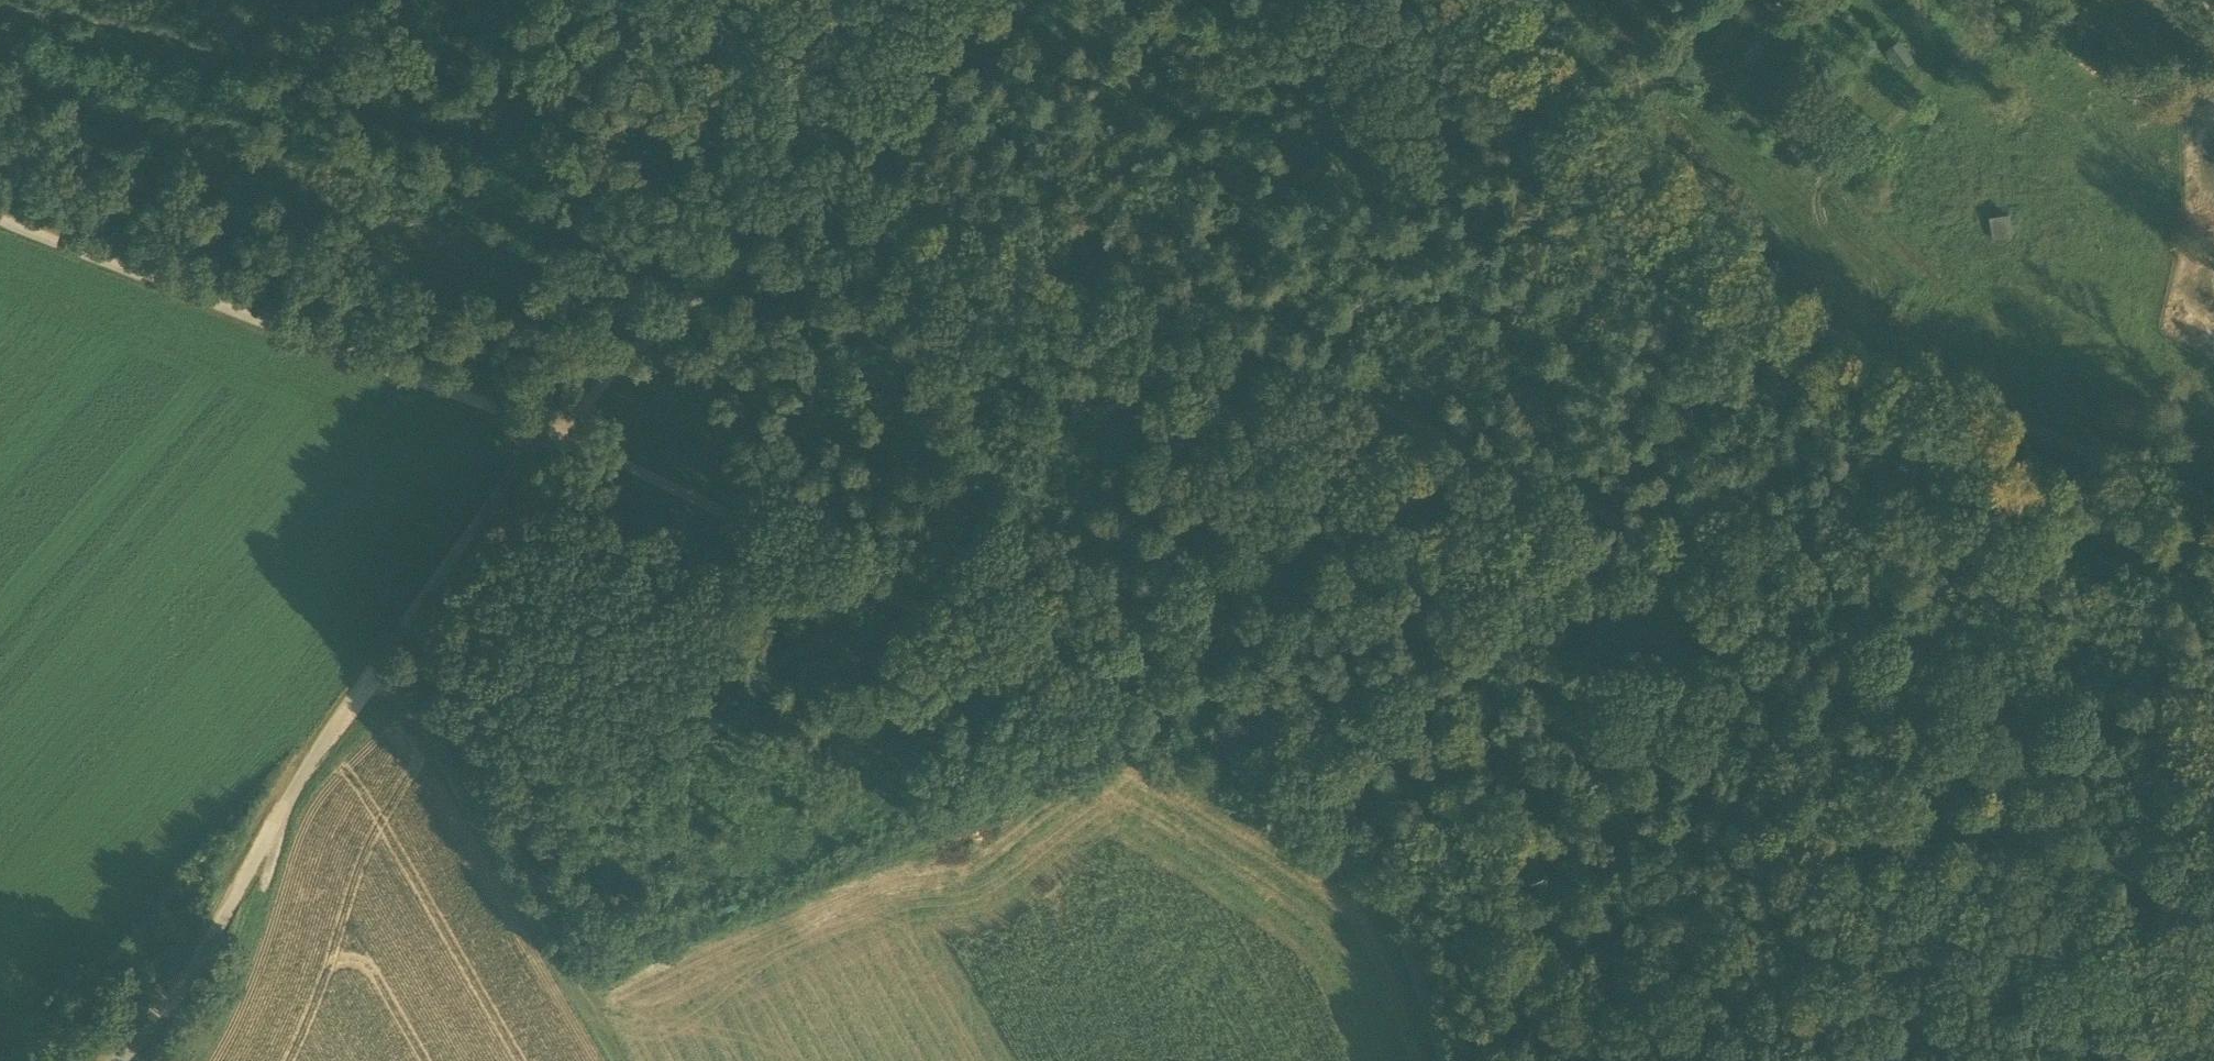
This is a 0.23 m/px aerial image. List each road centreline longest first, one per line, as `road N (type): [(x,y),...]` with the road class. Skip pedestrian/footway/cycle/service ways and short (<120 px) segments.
road 1 (track): [(1098,0),(1210,266),(1263,336),(1430,431),(1614,517),(1848,808)]
road 2 (track): [(550,425),(977,639),(1391,903),(1443,1060)]
road 3 (track): [(2213,502),(2081,453),(1755,282),(1488,0)]
road 4 (track): [(550,425),(320,746),(178,987),(95,1060)]
road 5 (track): [(550,425),(0,218)]
road 6 (track): [(624,1060),(388,652)]
road 7 (track): [(514,0),(530,48),(577,122),(796,206)]
road 8 (track): [(796,206),(1029,0)]
road 9 (track): [(2060,964),(1877,1060)]
road 10 (track): [(2060,964),(2213,885)]
road 11 (track): [(796,206),(669,318)]
road 12 (track): [(669,318),(550,425)]

